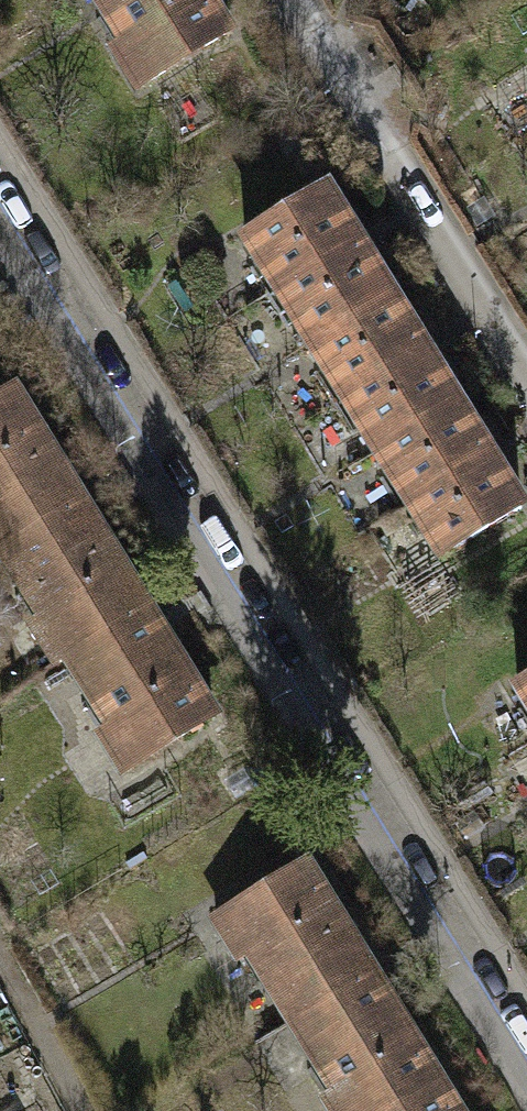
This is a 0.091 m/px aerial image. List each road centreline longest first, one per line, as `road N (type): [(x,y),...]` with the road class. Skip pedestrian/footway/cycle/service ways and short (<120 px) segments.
road 1 (residential): [(526,1084),(0,233)]
road 2 (residential): [(526,371),(299,0)]

